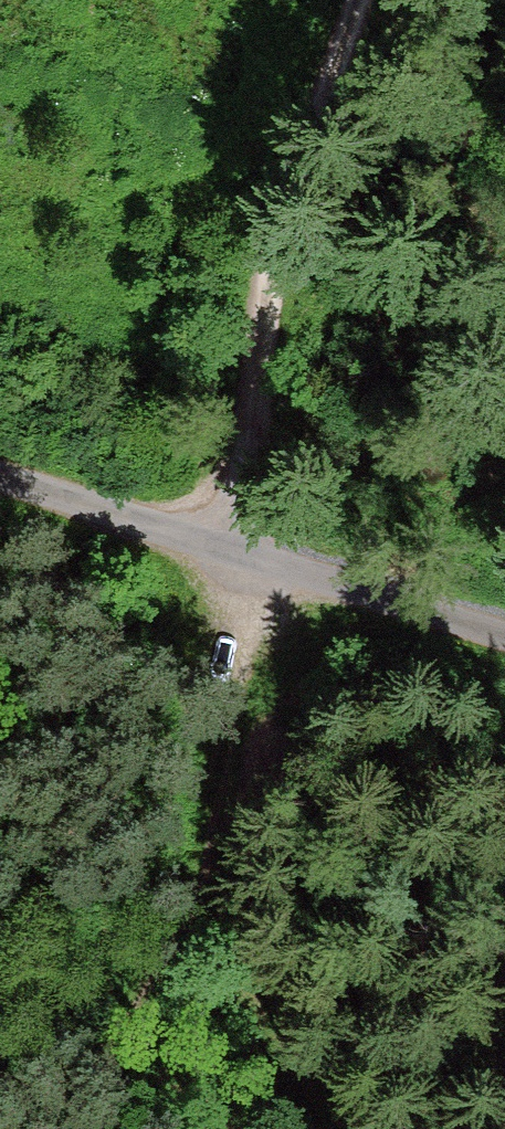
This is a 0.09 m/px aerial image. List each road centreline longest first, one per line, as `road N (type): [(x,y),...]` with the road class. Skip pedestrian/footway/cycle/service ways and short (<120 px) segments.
road 1 (track): [(361,1128),(279,1049),(248,974),(231,827),(256,336),(346,0)]
road 2 (track): [(0,474),(504,636)]

